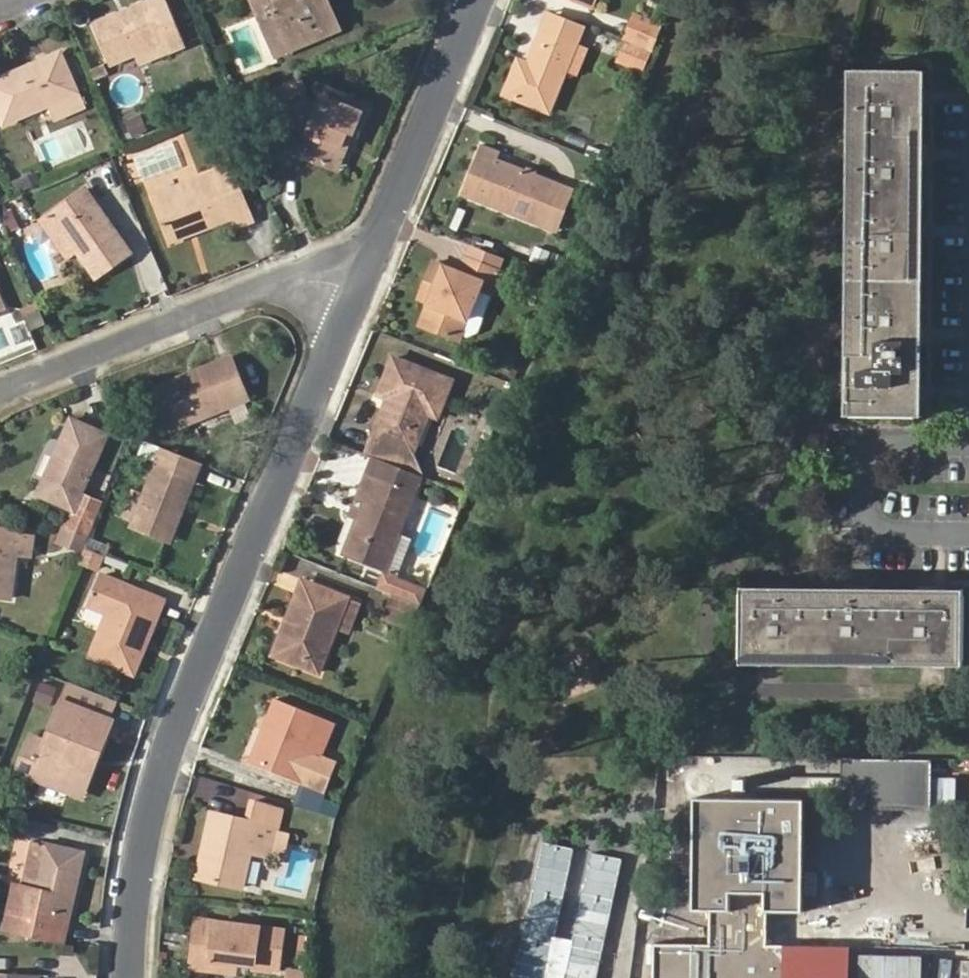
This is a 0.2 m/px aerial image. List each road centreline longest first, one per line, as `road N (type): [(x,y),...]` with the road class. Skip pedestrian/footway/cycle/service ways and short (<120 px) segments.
road 1 (residential): [(130,977),(144,845),(170,750),(359,292)]
road 2 (residential): [(0,394),(277,285),(325,280),(359,292)]
road 3 (residential): [(359,292),(481,0)]

